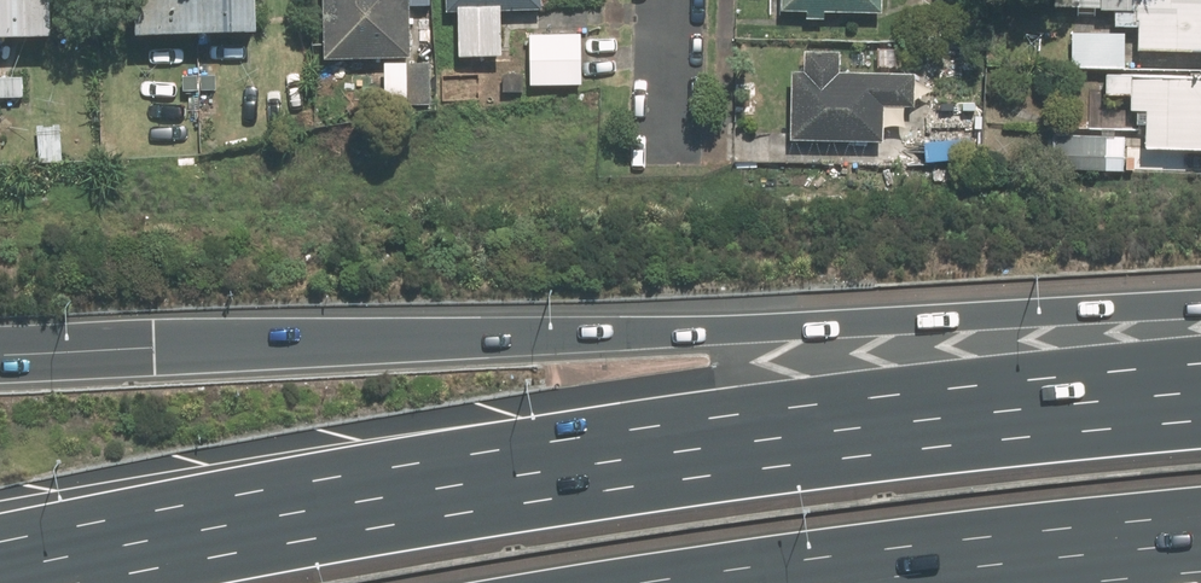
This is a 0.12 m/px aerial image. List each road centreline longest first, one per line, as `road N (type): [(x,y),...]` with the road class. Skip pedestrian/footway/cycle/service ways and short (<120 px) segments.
road 1 (motorway): [(0,355),(1200,306)]
road 2 (motorway): [(92,582),(613,489),(1200,422)]
road 3 (motorway): [(1200,514),(987,533),(642,582)]
road 4 (residential): [(670,0),(667,159)]

